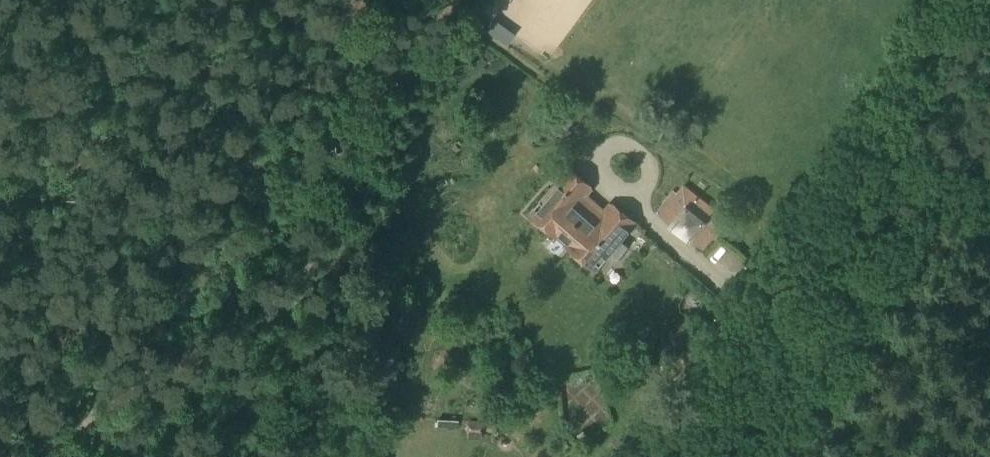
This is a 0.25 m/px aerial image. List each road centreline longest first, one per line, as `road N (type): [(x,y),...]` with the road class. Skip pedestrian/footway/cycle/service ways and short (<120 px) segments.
road 1 (track): [(375,108),(260,456)]
road 2 (track): [(871,456),(861,426),(827,375),(723,282)]

